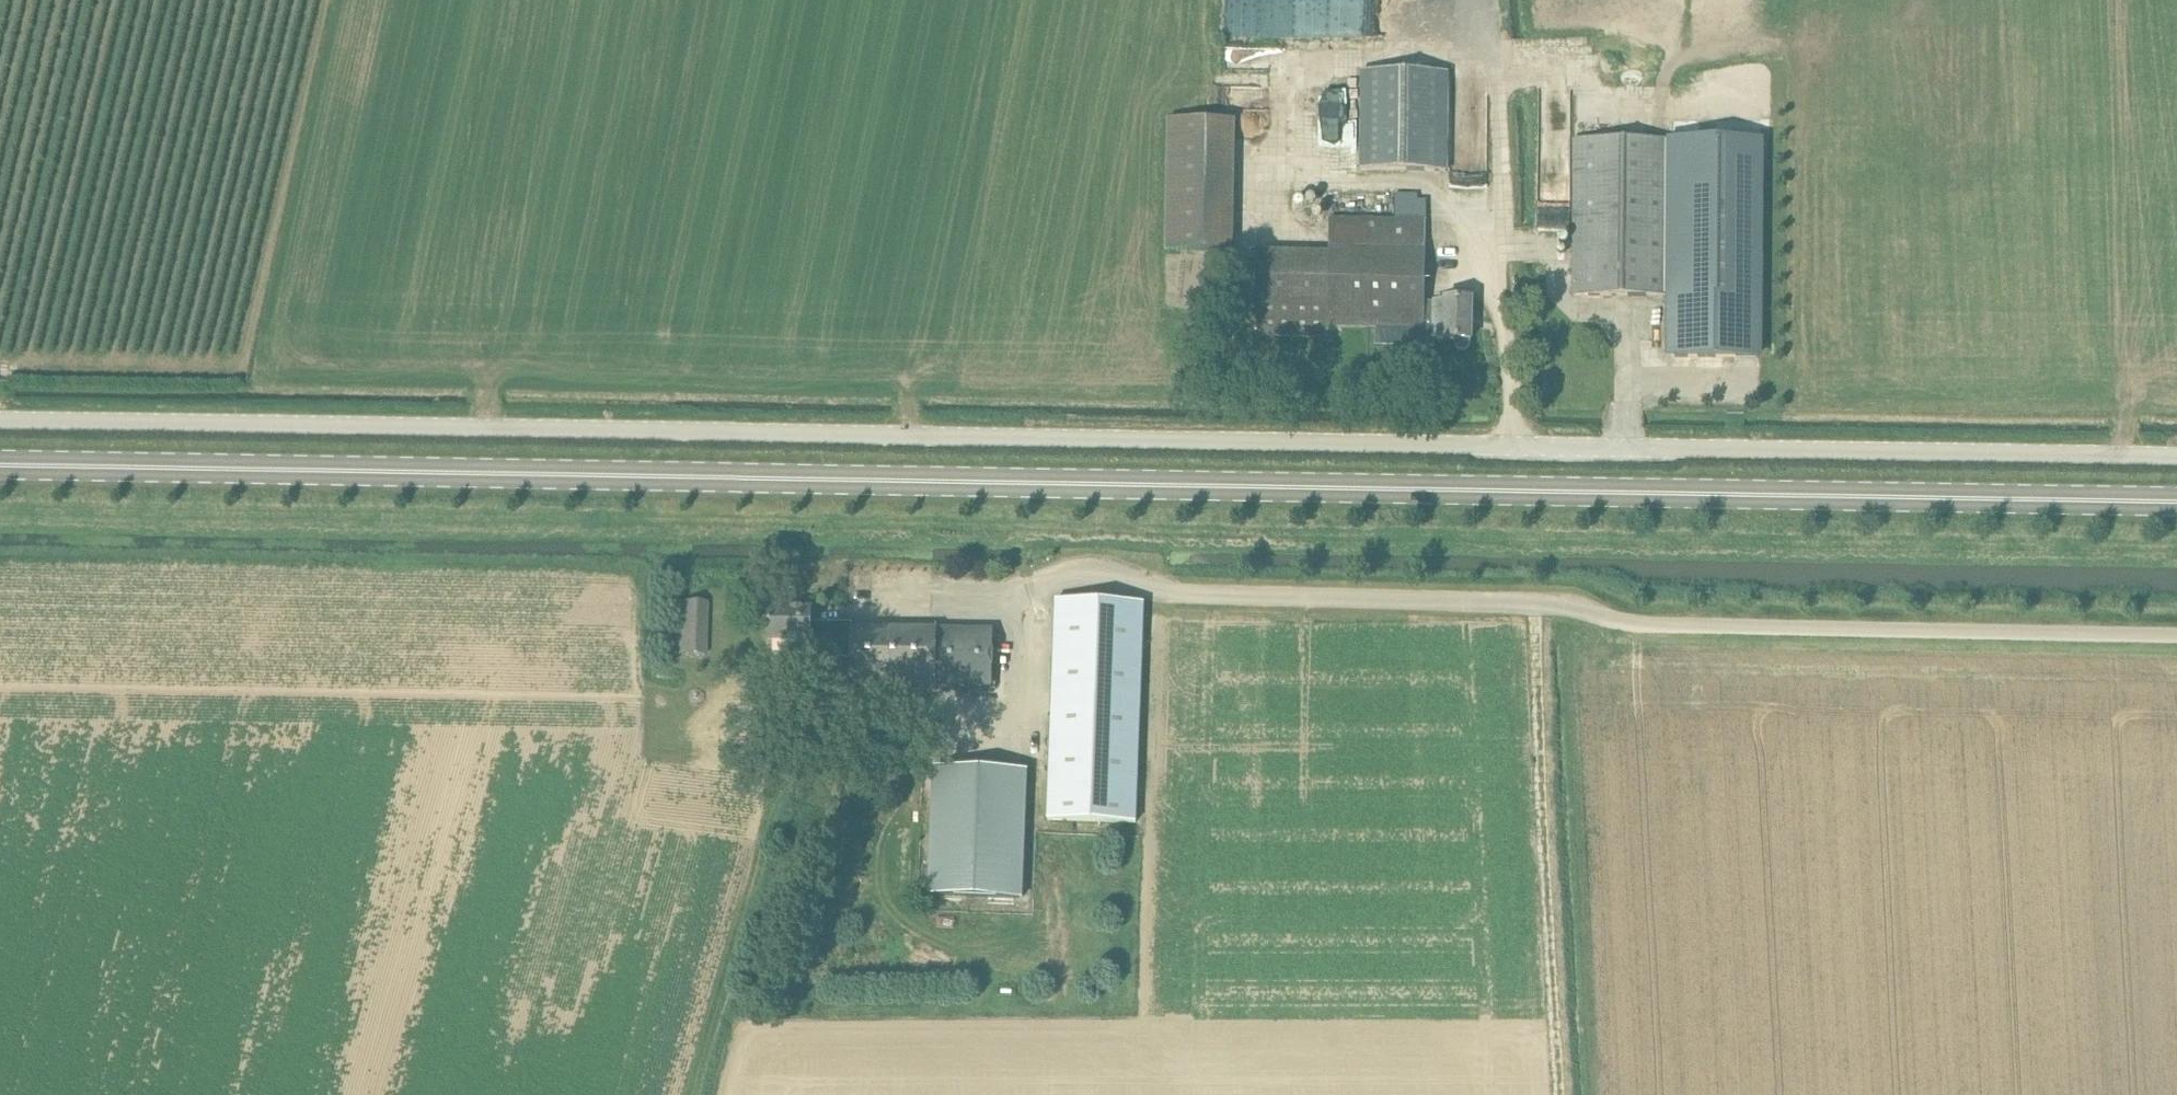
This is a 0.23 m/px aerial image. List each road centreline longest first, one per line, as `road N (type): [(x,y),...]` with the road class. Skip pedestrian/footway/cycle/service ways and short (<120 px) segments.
road 1 (primary): [(2176,501),(0,461)]
road 2 (unclassified): [(0,421),(2176,455)]
road 3 (unclassified): [(2176,635),(1627,624),(1536,602),(1165,593)]
road 4 (track): [(1561,1094),(1536,602)]

